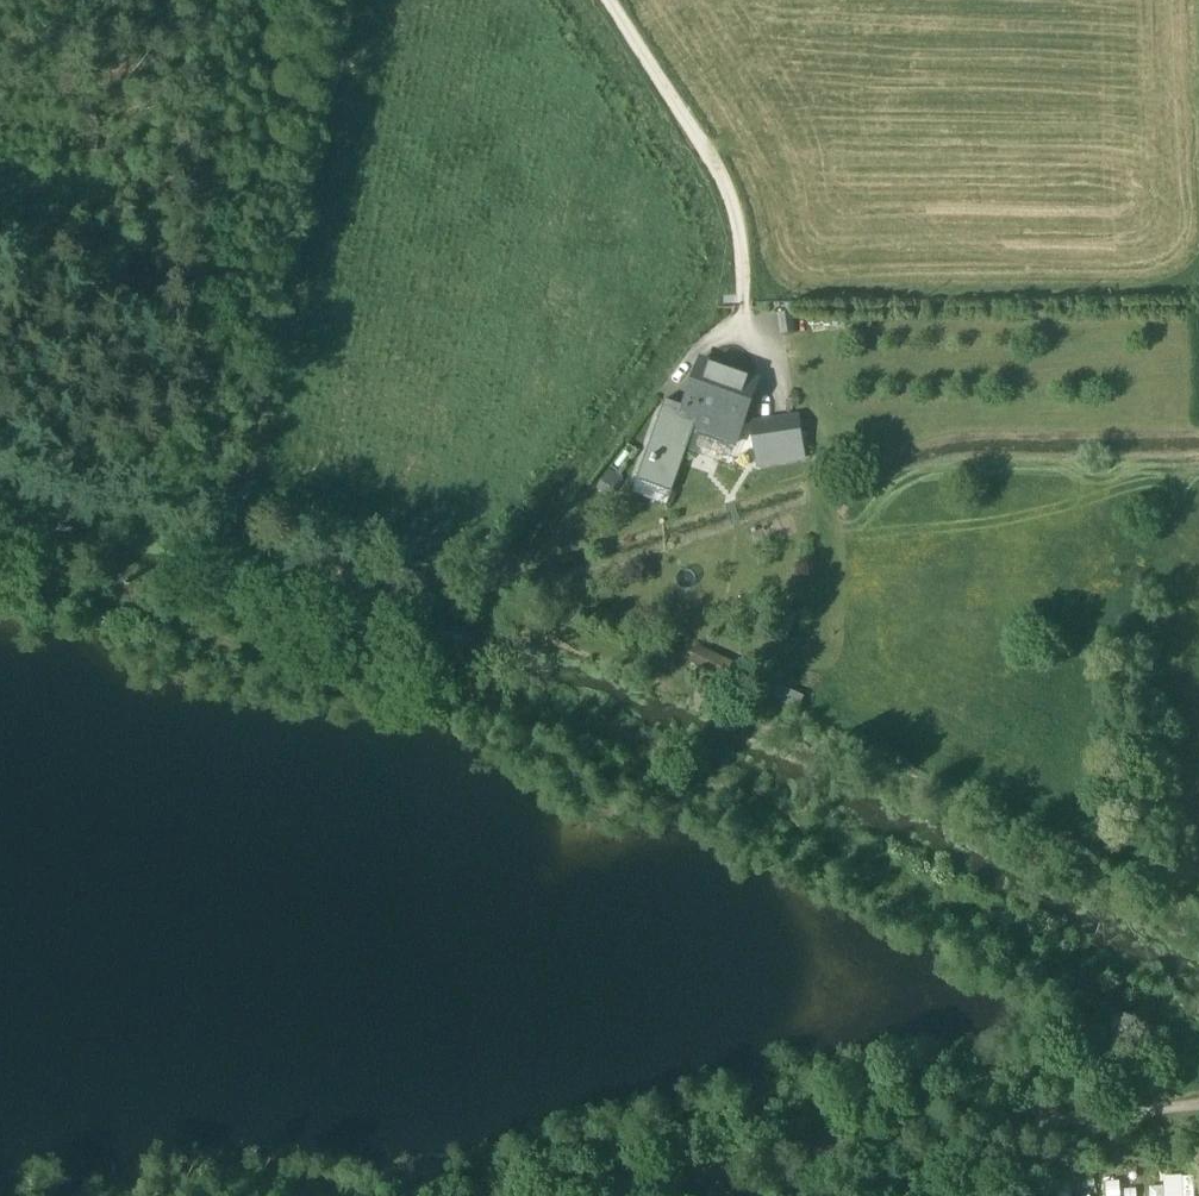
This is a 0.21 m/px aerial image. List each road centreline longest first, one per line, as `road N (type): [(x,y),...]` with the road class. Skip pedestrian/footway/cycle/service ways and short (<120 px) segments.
road 1 (track): [(0,559),(399,658)]

